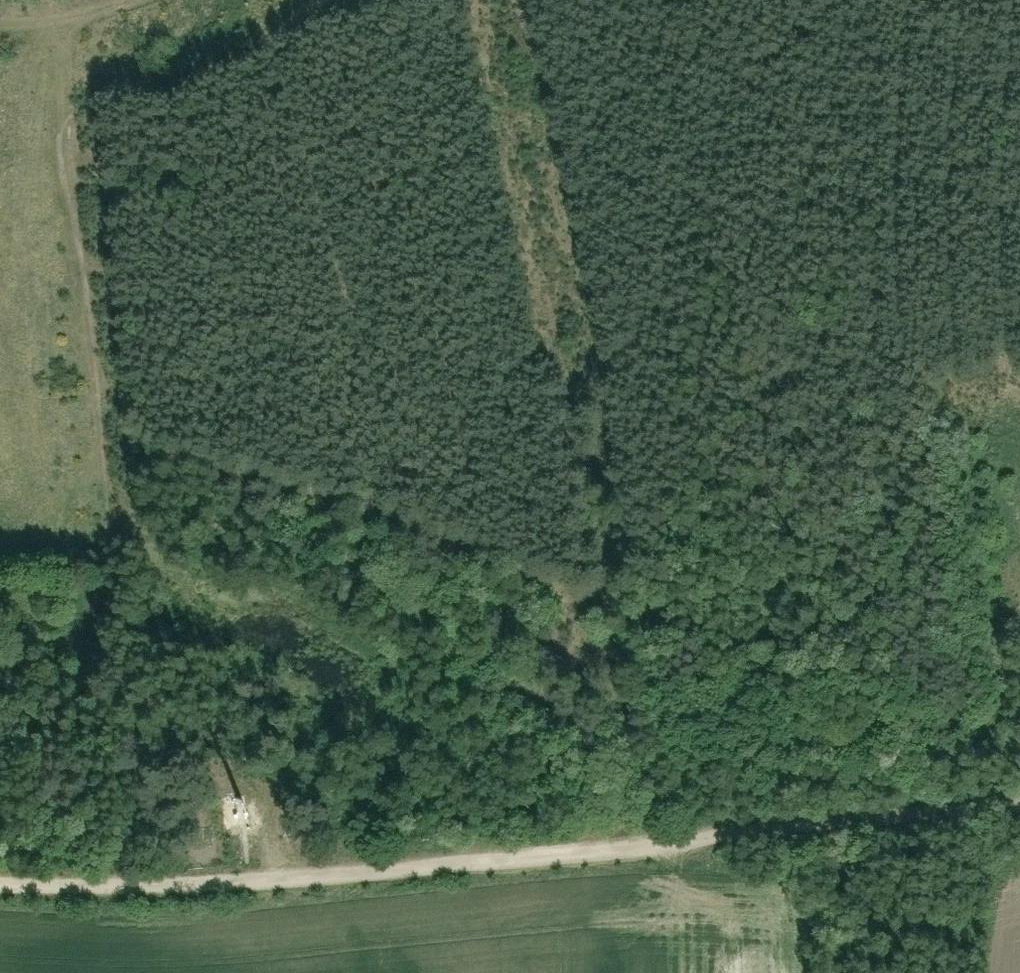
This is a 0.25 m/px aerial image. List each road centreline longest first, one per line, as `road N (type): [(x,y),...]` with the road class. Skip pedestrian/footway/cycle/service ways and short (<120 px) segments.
road 1 (track): [(0,871),(383,866),(636,846),(1019,789)]
road 2 (track): [(142,0),(0,32)]

